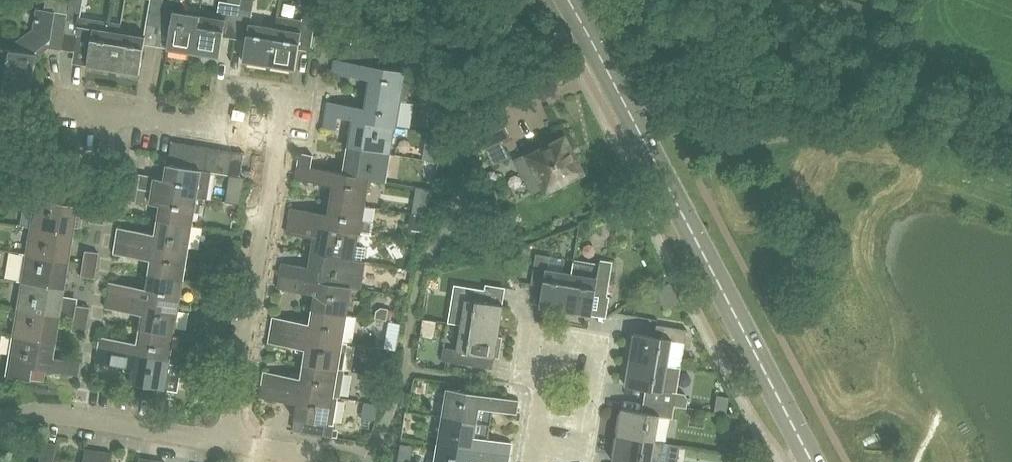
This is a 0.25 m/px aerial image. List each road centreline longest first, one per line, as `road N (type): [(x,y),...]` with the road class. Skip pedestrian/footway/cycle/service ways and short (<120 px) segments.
road 1 (tertiary): [(814,461),(569,0)]
road 2 (residential): [(229,441),(274,147),(259,136),(74,105)]
road 3 (residential): [(544,449),(542,386),(529,367),(533,334),(599,344),(580,442),(568,452)]
road 4 (residential): [(229,441),(46,412),(0,418)]

